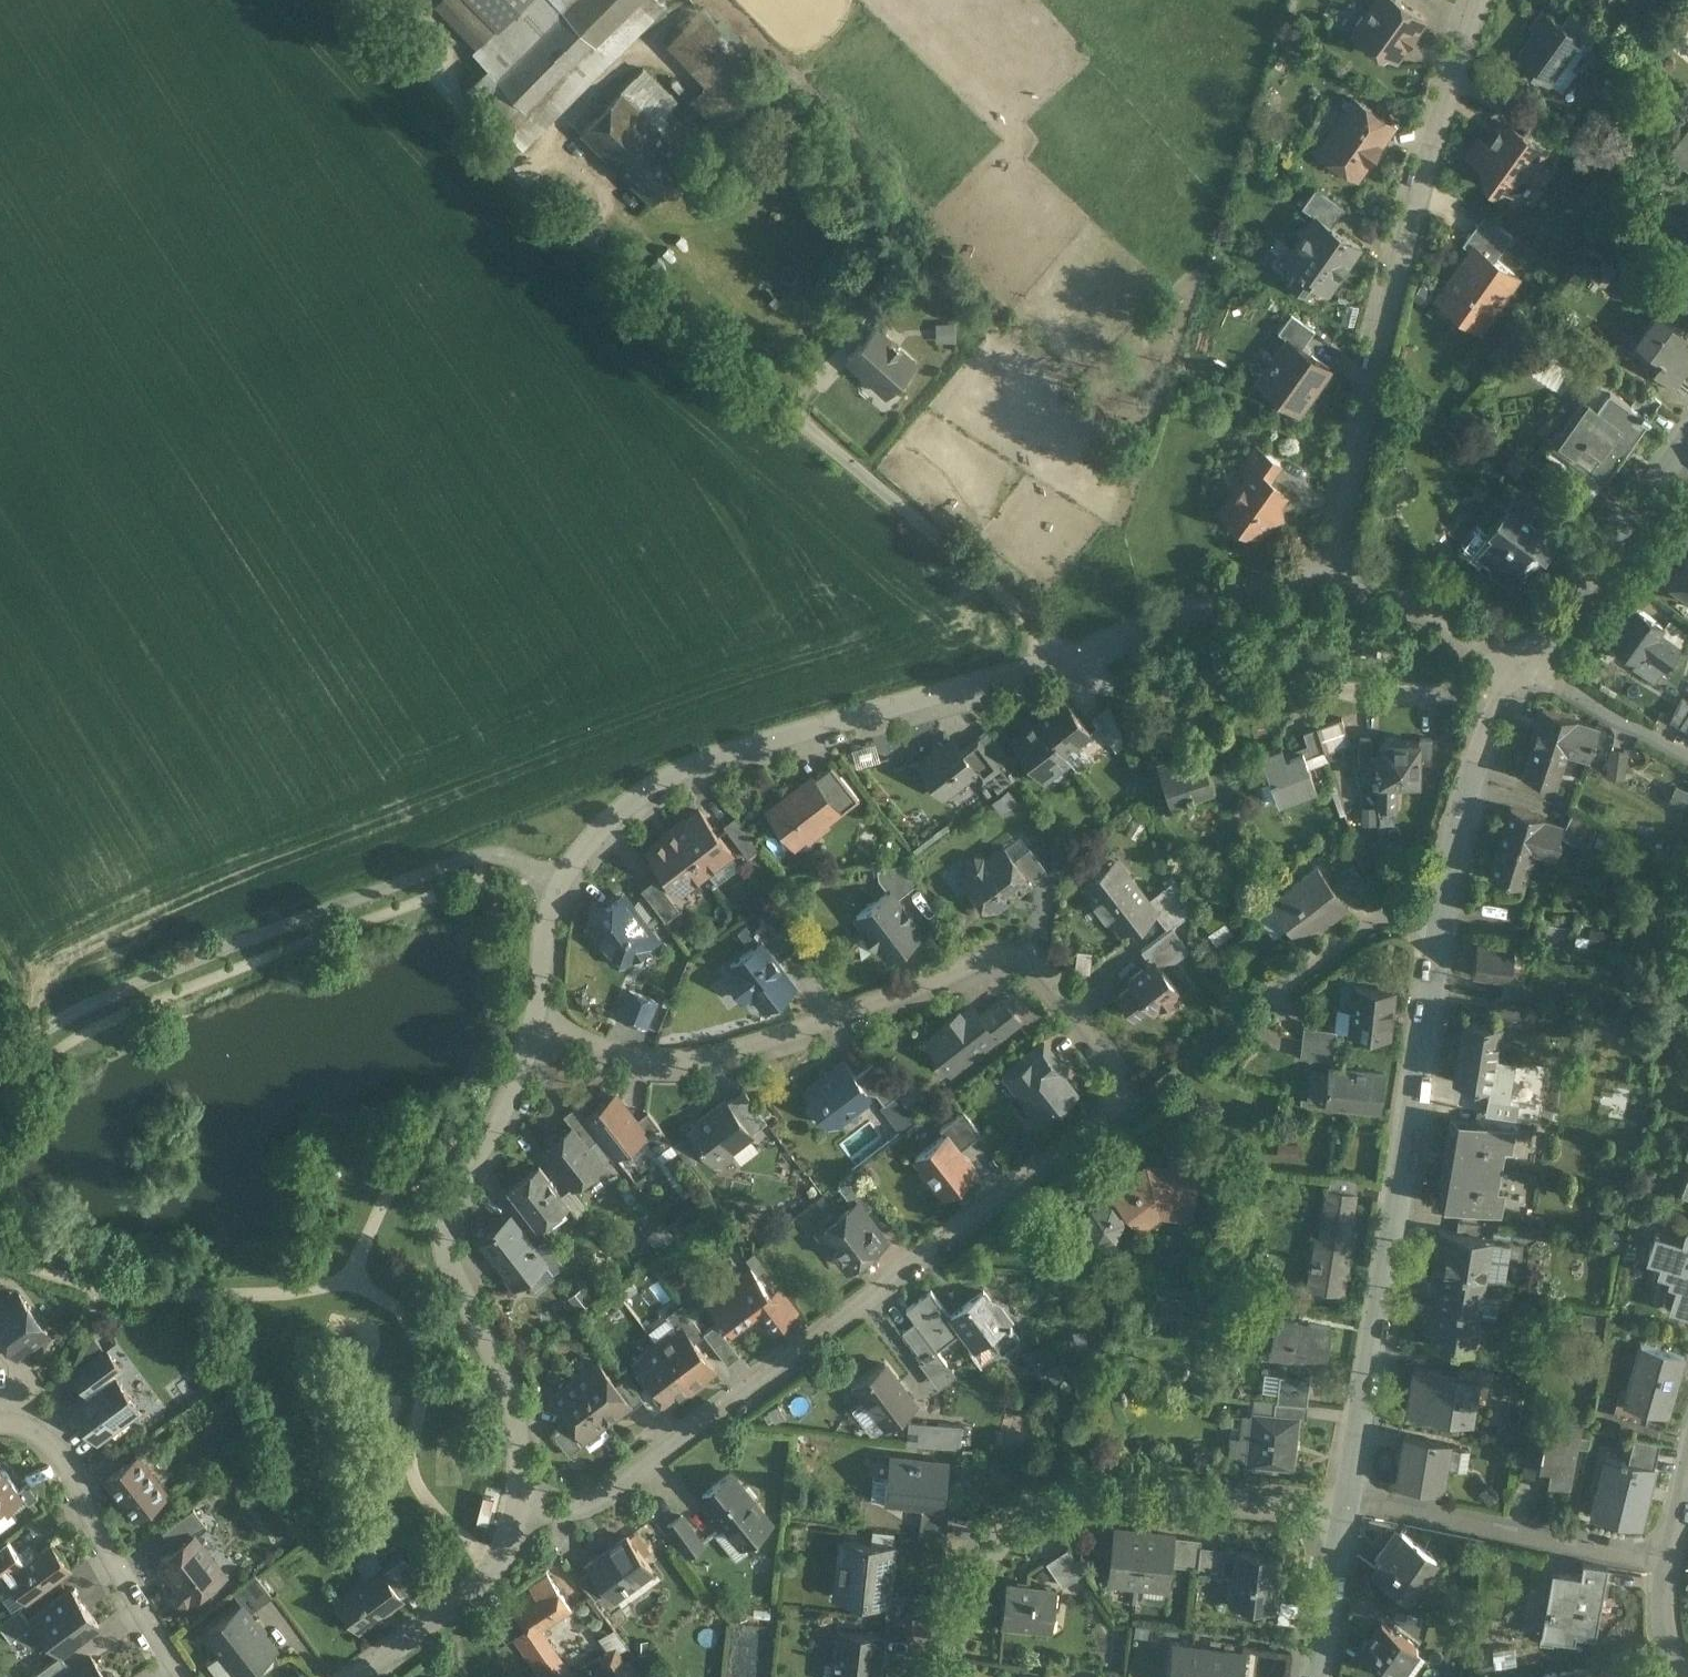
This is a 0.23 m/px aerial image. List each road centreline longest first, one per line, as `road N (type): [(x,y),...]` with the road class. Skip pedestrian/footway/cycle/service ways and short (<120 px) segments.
road 1 (residential): [(531,1508),(604,1494),(665,1454),(800,1337),(1137,1091),(1060,981),(1016,963),(786,1034),(669,1056),(587,1032),(550,1010)]
road 2 (residential): [(570,860),(649,796),(757,748),(1079,655),(1194,601),(1333,570)]
road 3 (residential): [(0,1061),(89,1002),(450,859),(500,851),(570,860)]
road 4 (residential): [(1434,904),(1349,1505)]
road 5 (residential): [(1476,0),(1356,406),(1333,570)]
road 6 (residential): [(550,1010),(527,1083),(456,1193),(459,1248),(525,1430),(531,1508)]
road 7 (residential): [(940,1676),(943,1633),(991,1531),(1046,1505),(1097,1495),(1349,1505)]
road 8 (residential): [(0,1420),(51,1428),(70,1444),(200,1676)]
road 9 (residential): [(1349,1505),(1651,1552)]
road 10 (residential): [(1687,434),(1565,623),(1521,669)]
road 11 (residential): [(1213,1041),(1399,906),(1434,904)]
road 12 (residential): [(348,1676),(477,1589),(531,1508)]
road 13 (residential): [(1521,669),(1447,839),(1434,904)]
road 14 (residential): [(1333,570),(1461,618),(1521,669)]
road 15 (residential): [(1521,669),(1687,756)]
road 16 (residential): [(1349,1505),(1316,1676)]
road 17 (residential): [(550,1010),(561,876),(570,860)]
road 18 (residential): [(1669,1676),(1644,1602),(1651,1552)]
road 19 (residential): [(1651,1552),(1687,1437)]

